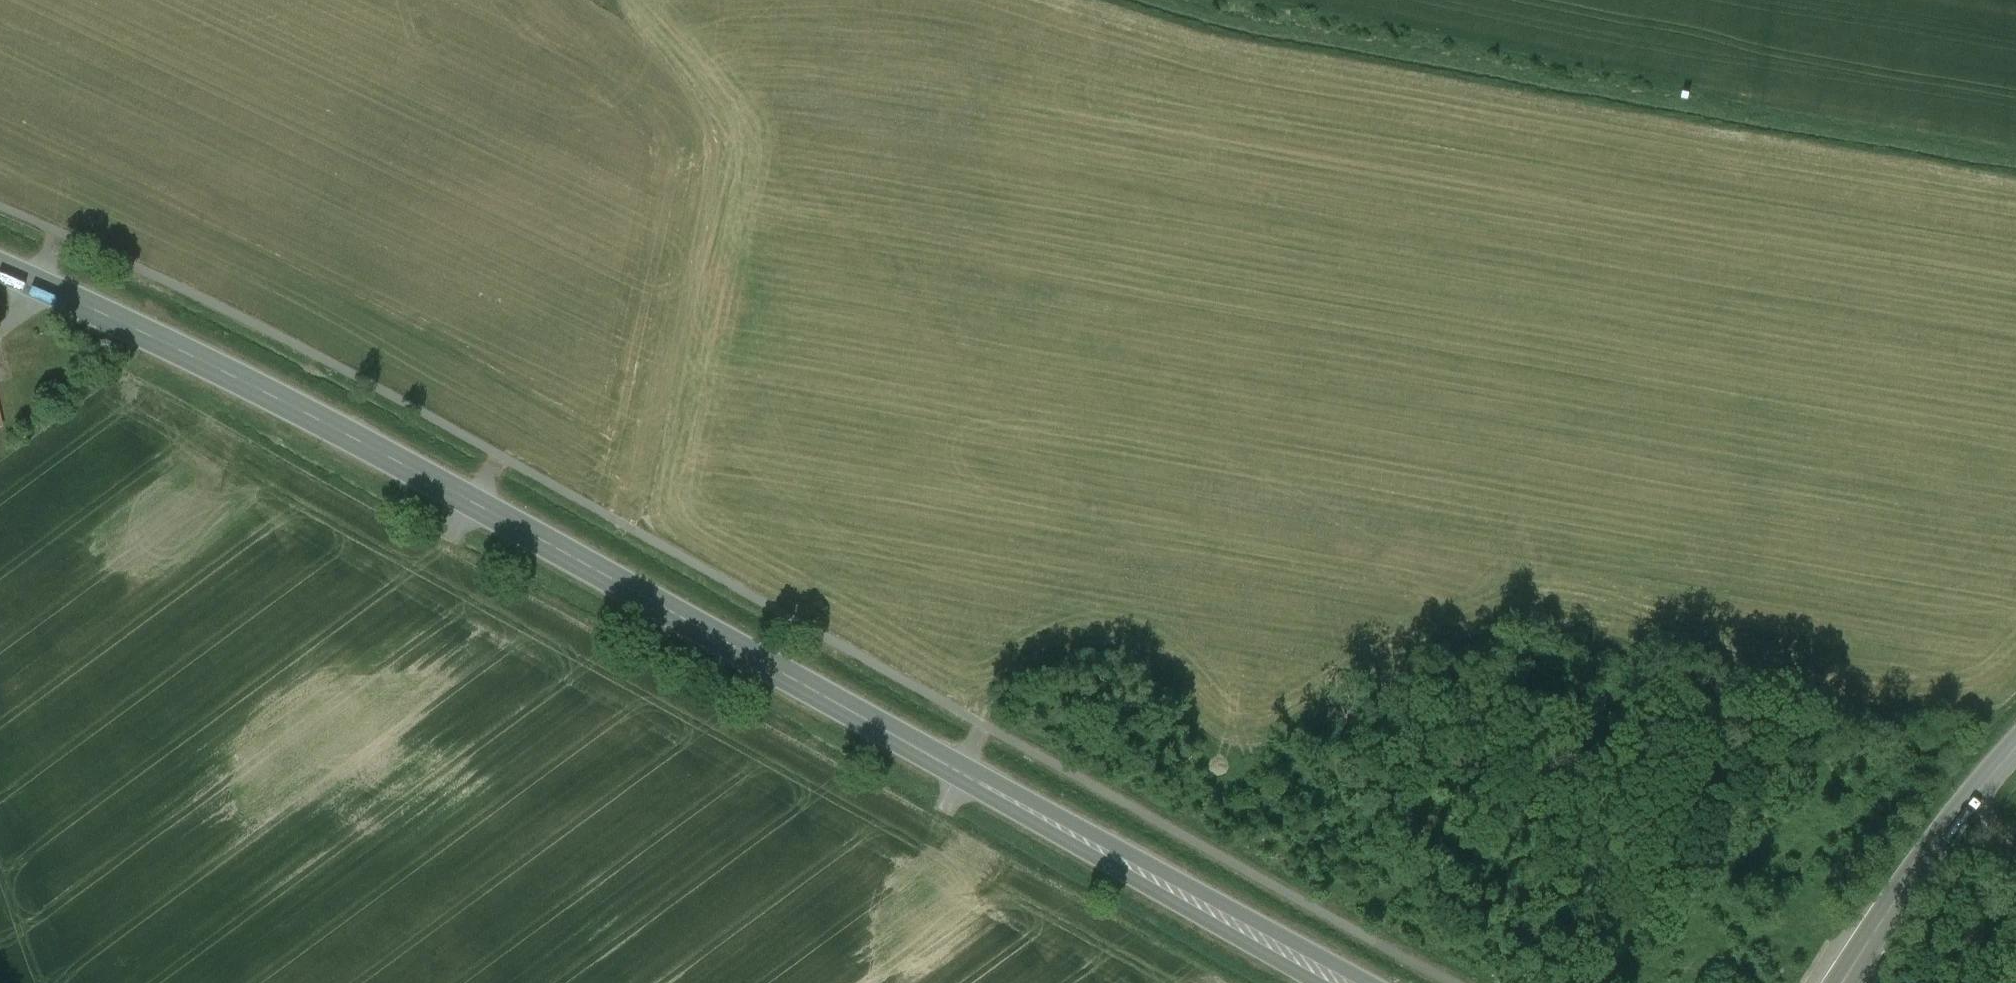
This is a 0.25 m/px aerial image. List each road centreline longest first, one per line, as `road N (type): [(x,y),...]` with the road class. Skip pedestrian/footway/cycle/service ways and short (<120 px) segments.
road 1 (primary): [(1345,982),(433,480),(254,385),(0,268)]
road 2 (secondary): [(1840,982),(1953,818),(2015,747)]

